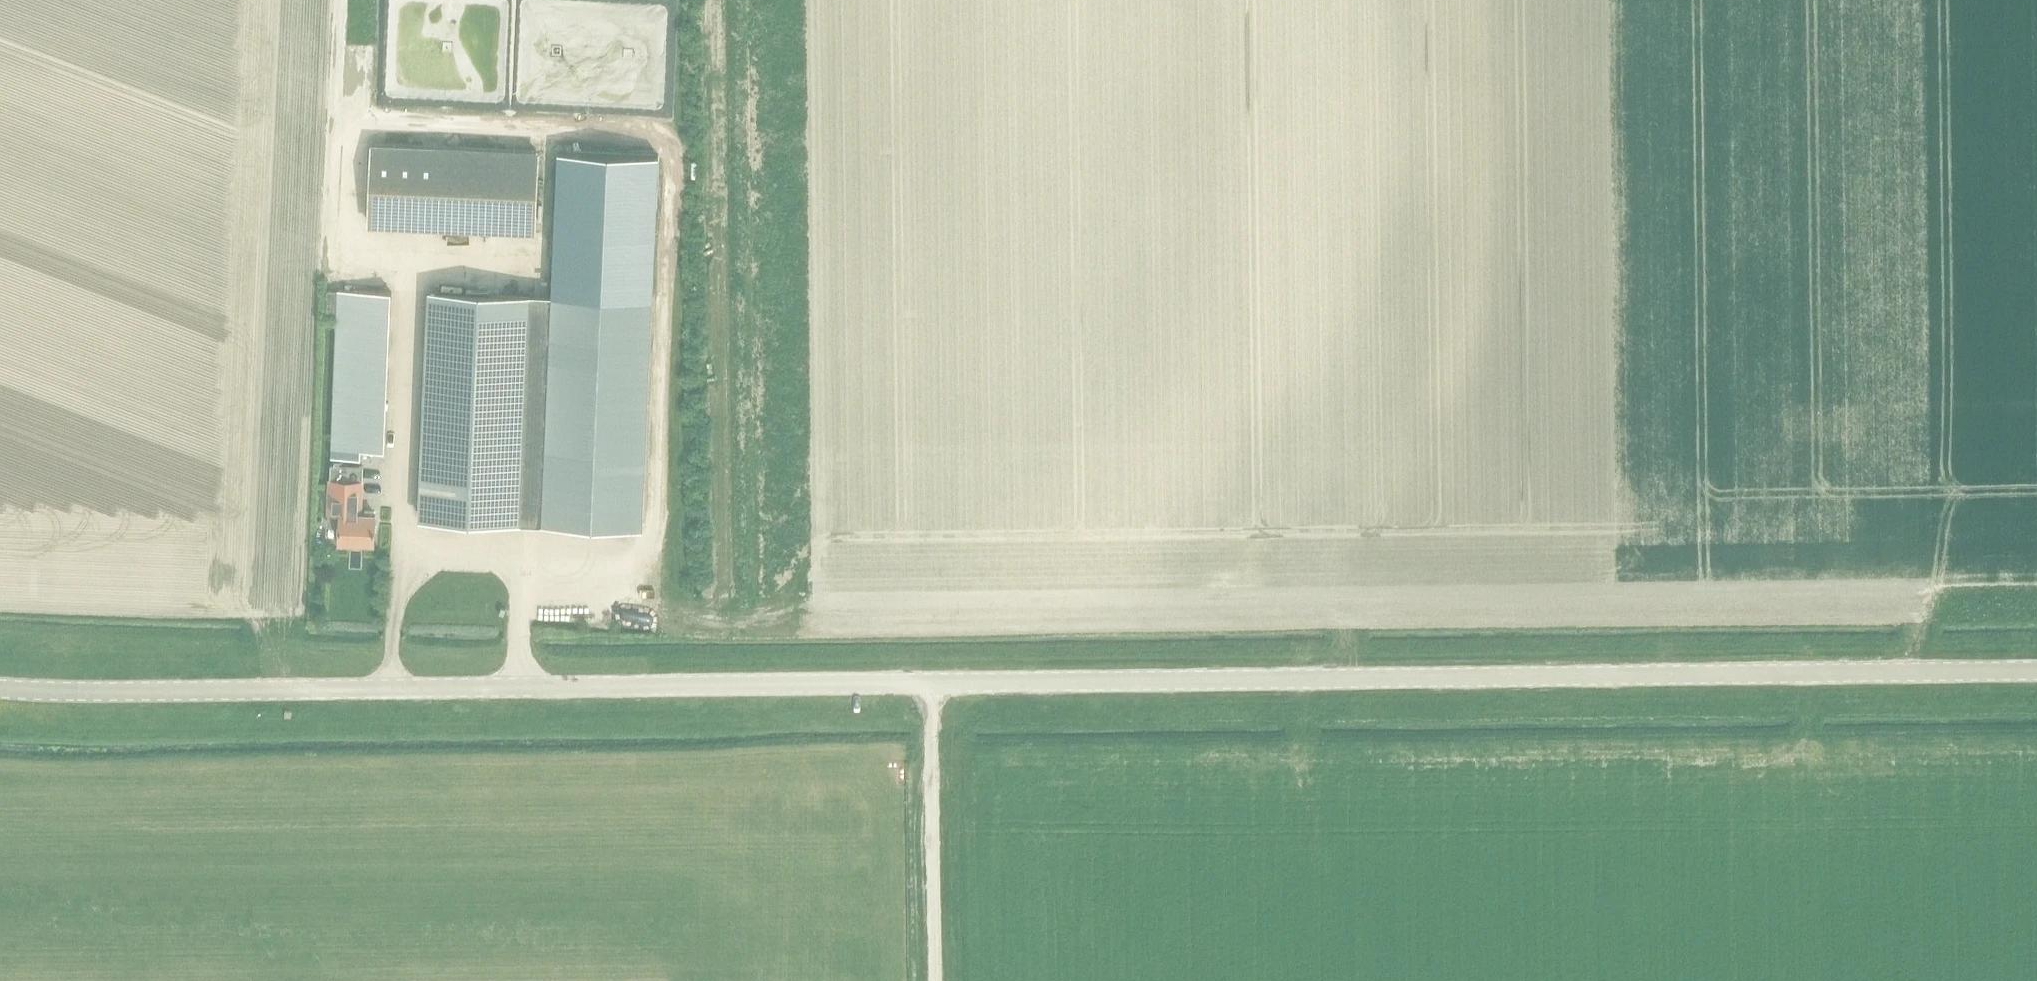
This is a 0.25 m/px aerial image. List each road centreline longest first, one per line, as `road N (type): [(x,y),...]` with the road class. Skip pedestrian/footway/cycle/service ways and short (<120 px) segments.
road 1 (unclassified): [(2036,670),(0,687)]
road 2 (track): [(932,682),(935,980)]
road 3 (track): [(335,139),(342,0)]

